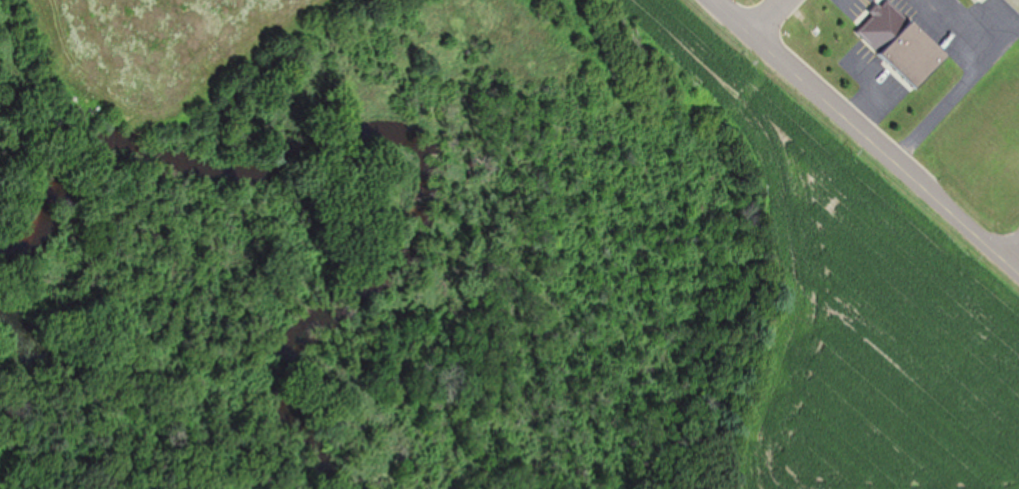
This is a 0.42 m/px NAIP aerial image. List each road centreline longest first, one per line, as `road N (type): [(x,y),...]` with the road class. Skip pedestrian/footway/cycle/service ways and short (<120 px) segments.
road 1 (residential): [(1018,276),(708,0)]

